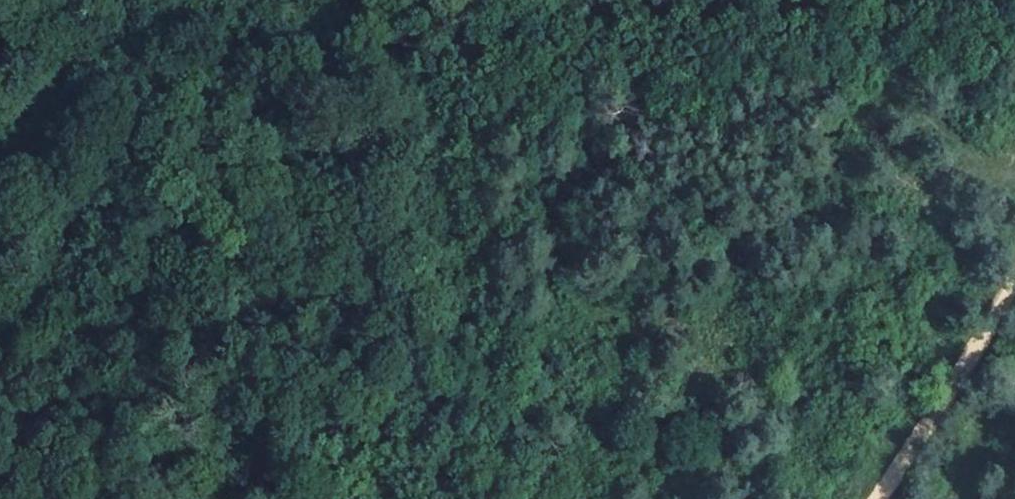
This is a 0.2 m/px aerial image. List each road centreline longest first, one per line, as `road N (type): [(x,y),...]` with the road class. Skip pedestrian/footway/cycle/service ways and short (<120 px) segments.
road 1 (track): [(876,498),(1014,276)]

